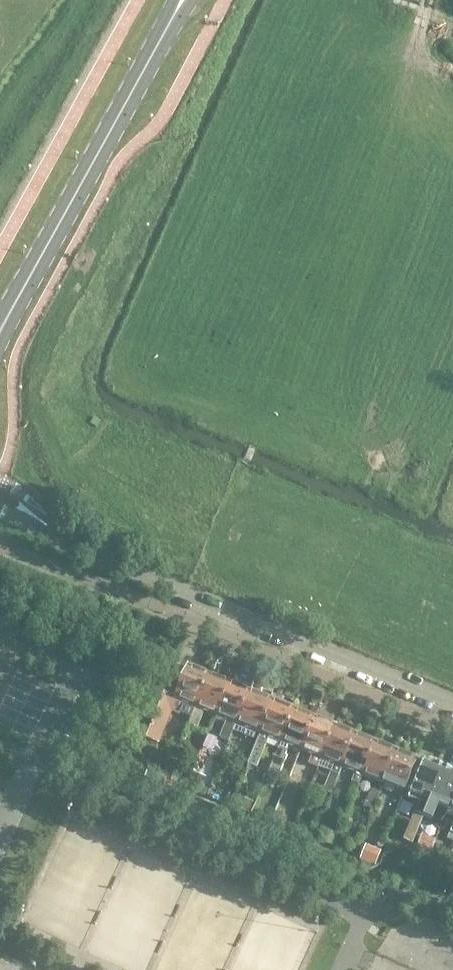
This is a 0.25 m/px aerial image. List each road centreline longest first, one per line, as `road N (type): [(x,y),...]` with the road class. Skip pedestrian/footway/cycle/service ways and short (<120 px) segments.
road 1 (residential): [(452,702),(106,557),(0,496)]
road 2 (secondary): [(0,334),(175,11)]

